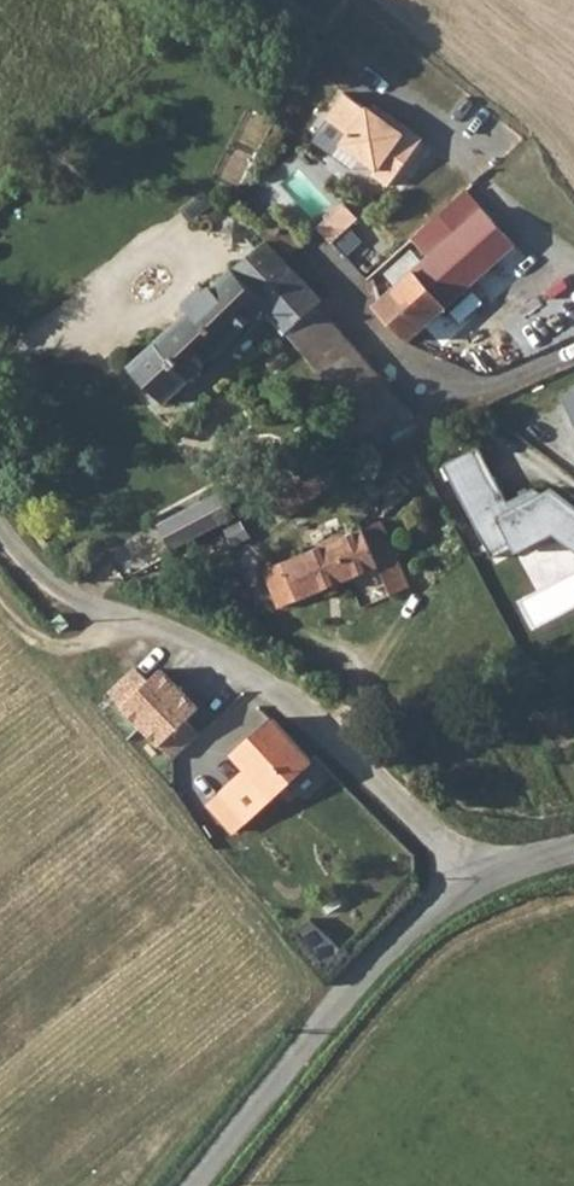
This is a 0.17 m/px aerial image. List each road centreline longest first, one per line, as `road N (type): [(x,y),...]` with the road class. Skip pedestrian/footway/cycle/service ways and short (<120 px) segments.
road 1 (residential): [(492,882),(411,814),(249,647),(190,617),(86,608),(0,500)]
road 2 (unclassified): [(202,1185),(393,950),(492,882)]

